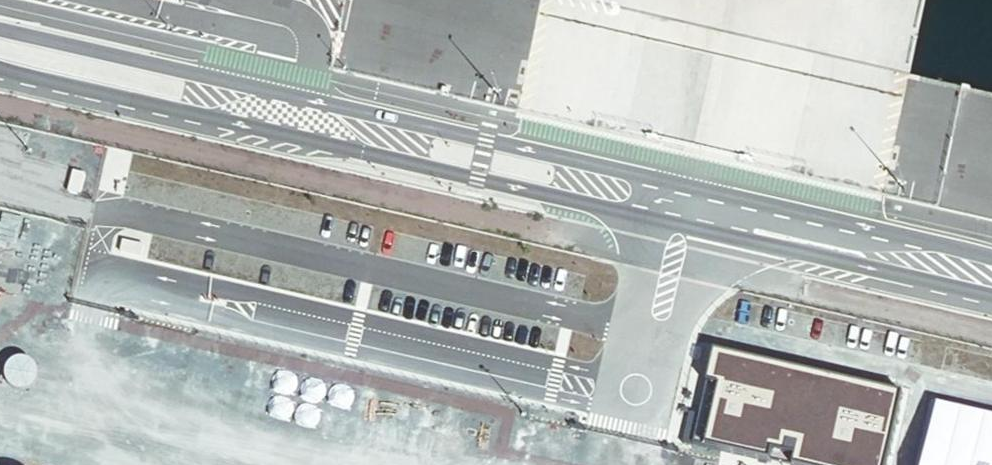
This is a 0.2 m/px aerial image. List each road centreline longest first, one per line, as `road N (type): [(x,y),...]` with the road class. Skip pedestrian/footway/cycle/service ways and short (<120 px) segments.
road 1 (secondary): [(991,255),(0,29)]
road 2 (secondary): [(0,67),(991,289)]

